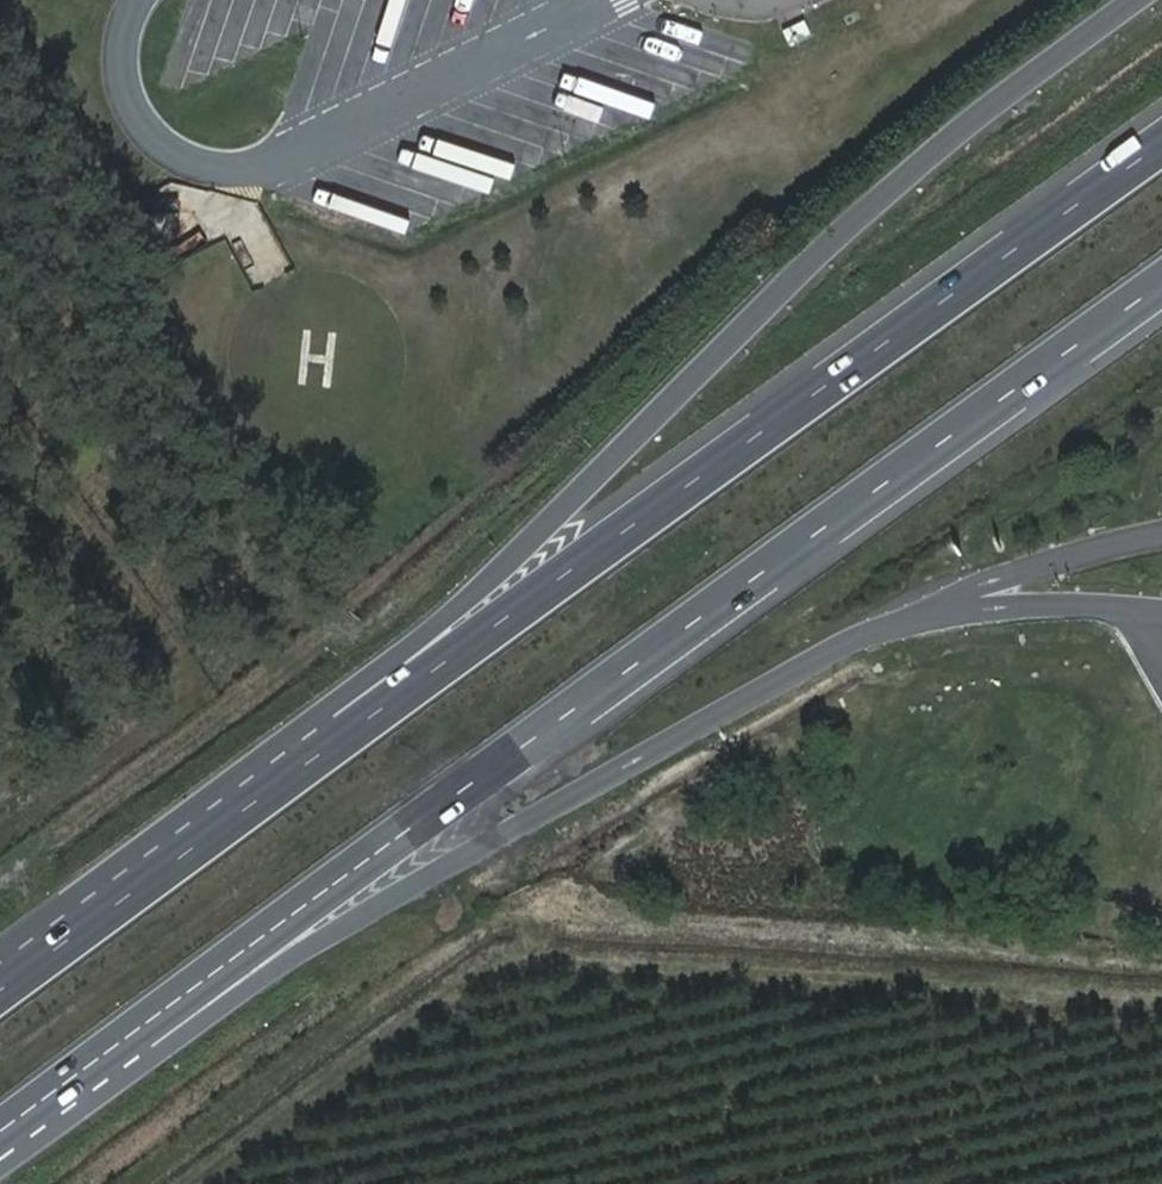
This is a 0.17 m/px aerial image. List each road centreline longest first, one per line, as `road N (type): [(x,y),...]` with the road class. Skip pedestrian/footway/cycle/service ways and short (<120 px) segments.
road 1 (motorway): [(1141,0),(880,197),(507,561),(317,718),(0,959)]
road 2 (motorway): [(0,1137),(1161,285)]
road 3 (motorway): [(1161,146),(0,995)]
road 4 (motorway): [(0,1165),(261,976),(356,918),(848,639),(909,617)]
road 5 (track): [(1161,1000),(625,961),(546,964),(490,977),(444,1003),(210,1183)]
road 6 (track): [(0,840),(211,689),(0,383)]

